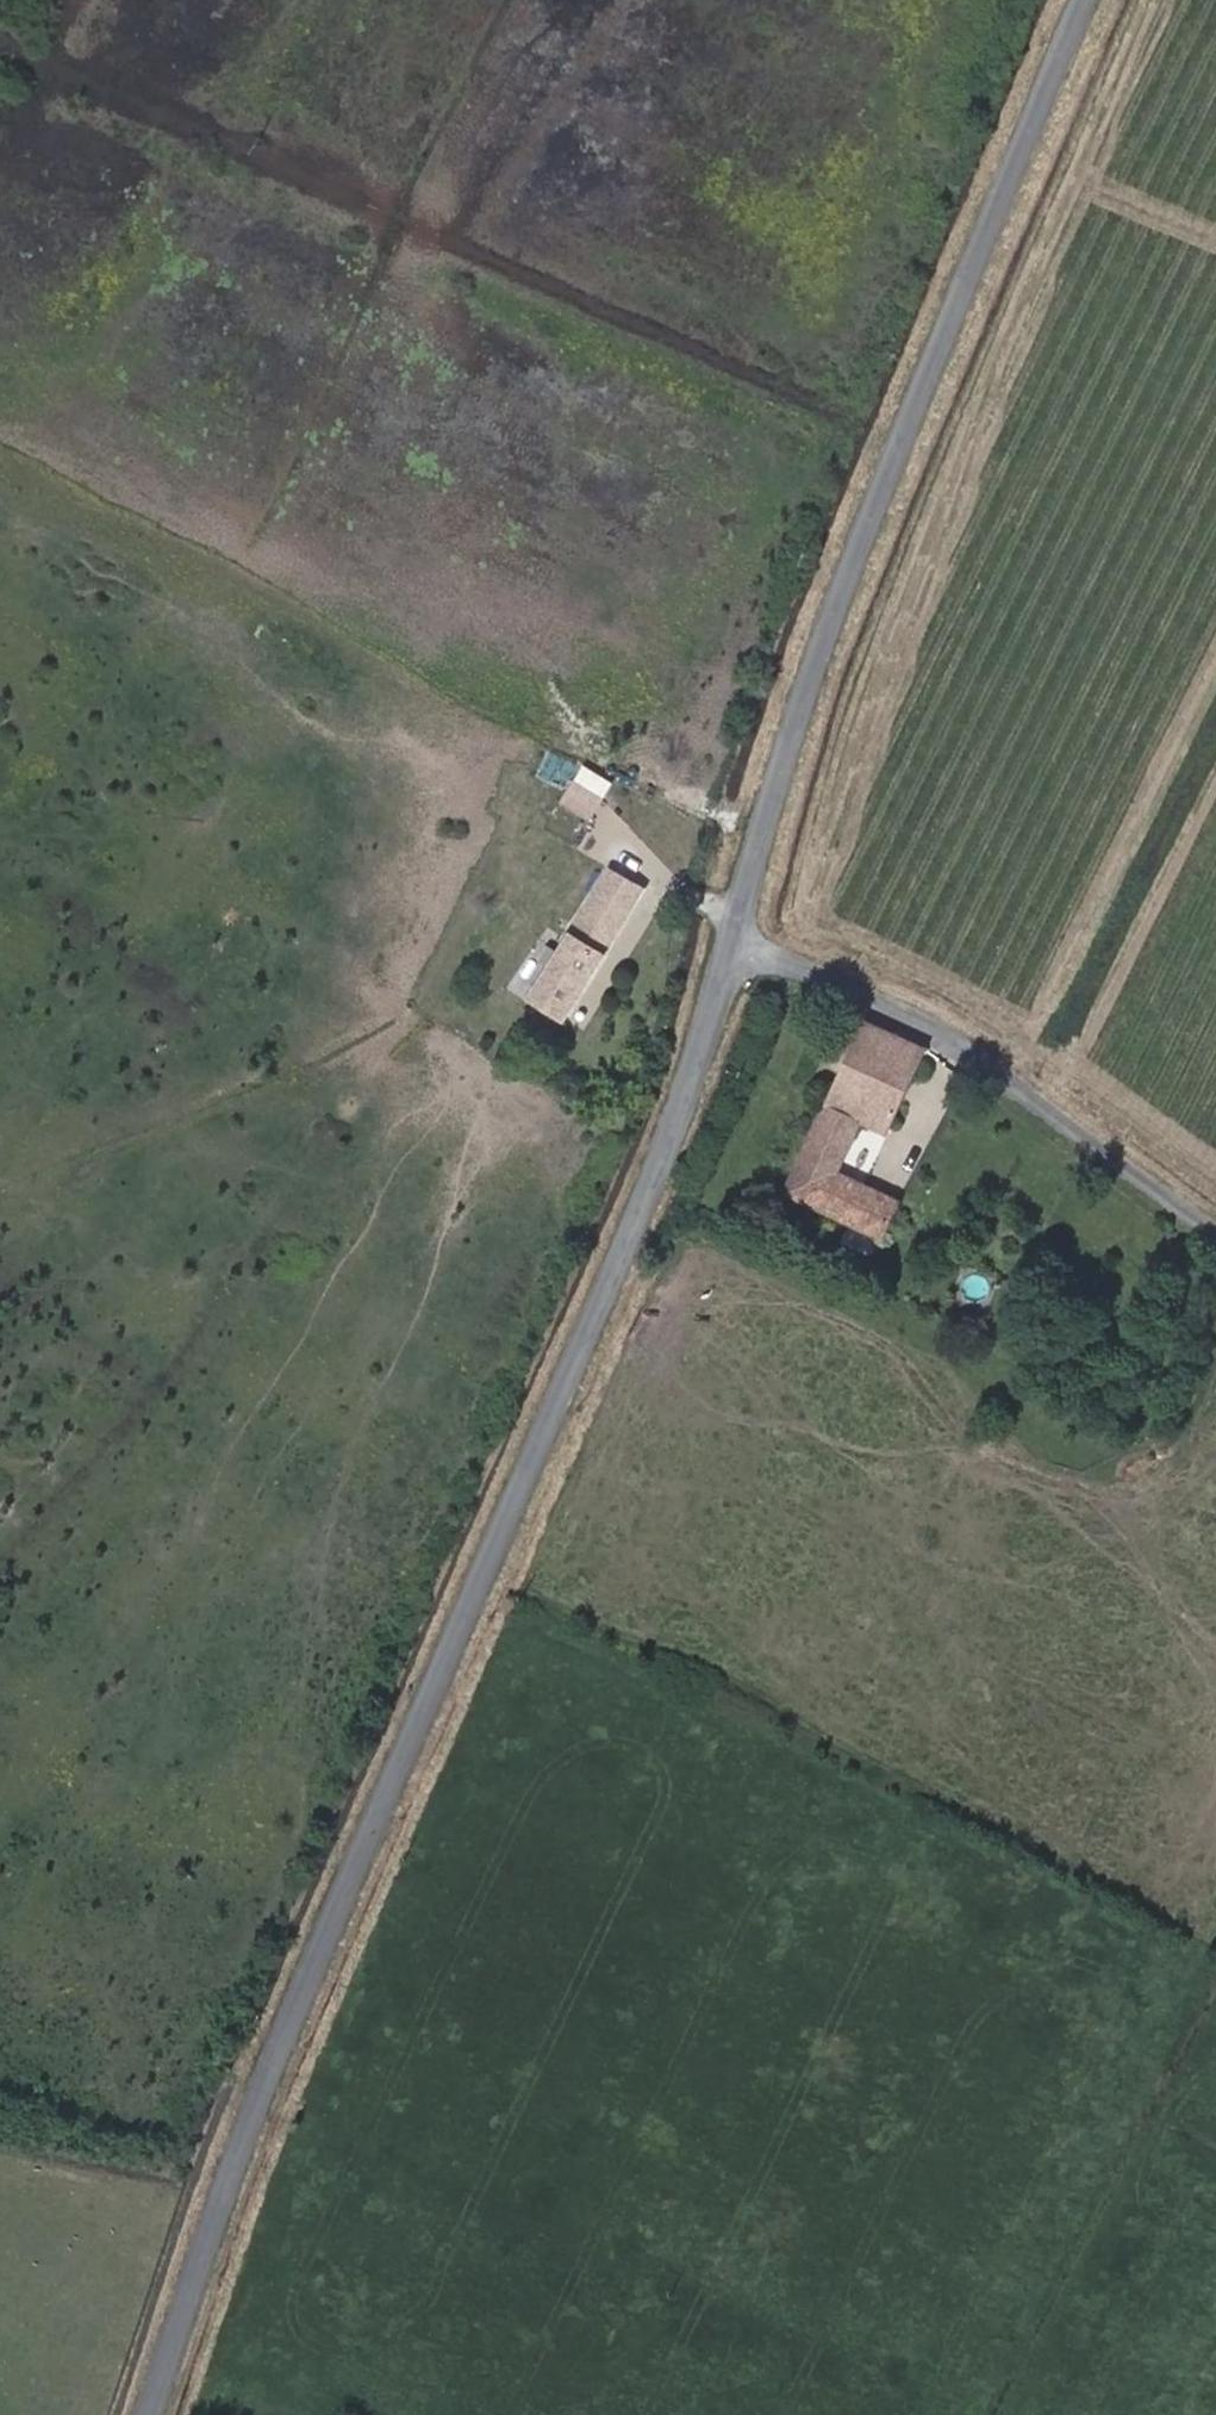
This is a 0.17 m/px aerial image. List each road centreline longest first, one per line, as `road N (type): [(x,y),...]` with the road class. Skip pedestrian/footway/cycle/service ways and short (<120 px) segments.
road 1 (residential): [(155,2414),(282,2054),(598,1332),(1093,0)]

